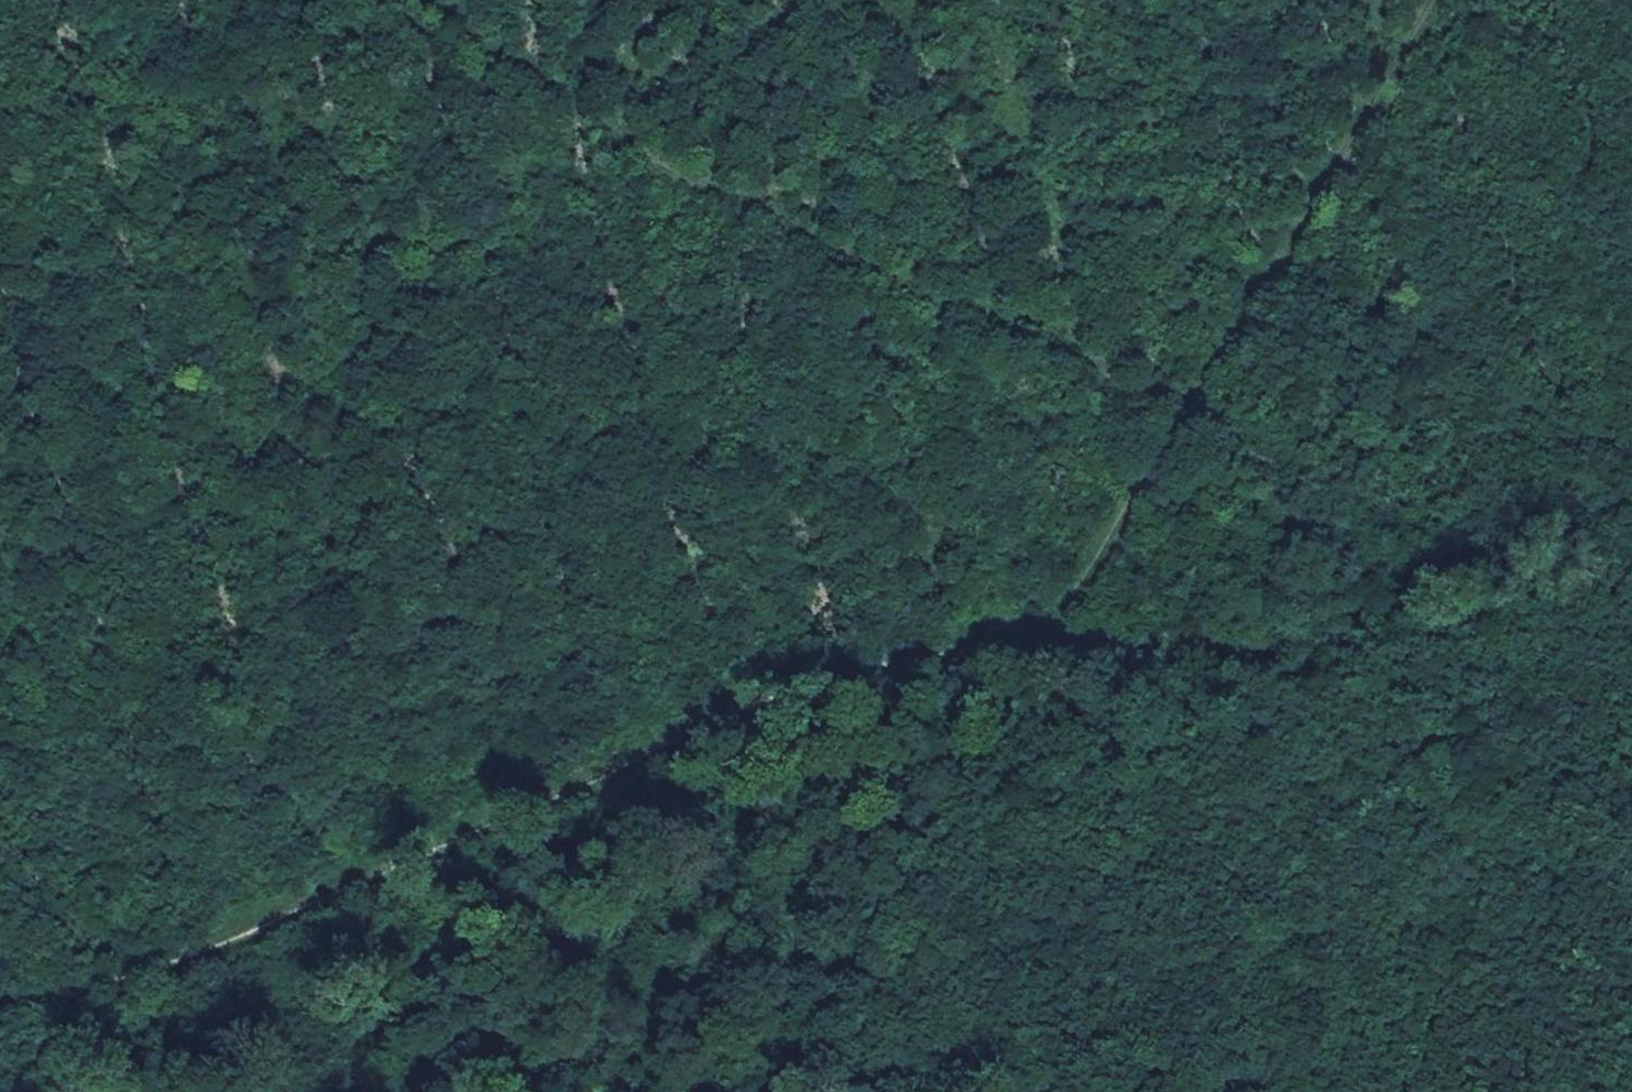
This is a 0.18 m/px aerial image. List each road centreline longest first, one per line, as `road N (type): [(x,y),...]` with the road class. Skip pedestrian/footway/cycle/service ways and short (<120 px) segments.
road 1 (track): [(1631,495),(1455,589),(1254,649),(1023,639),(880,666),(537,814),(42,1006),(0,1015)]
road 2 (track): [(760,1091),(1023,639)]

